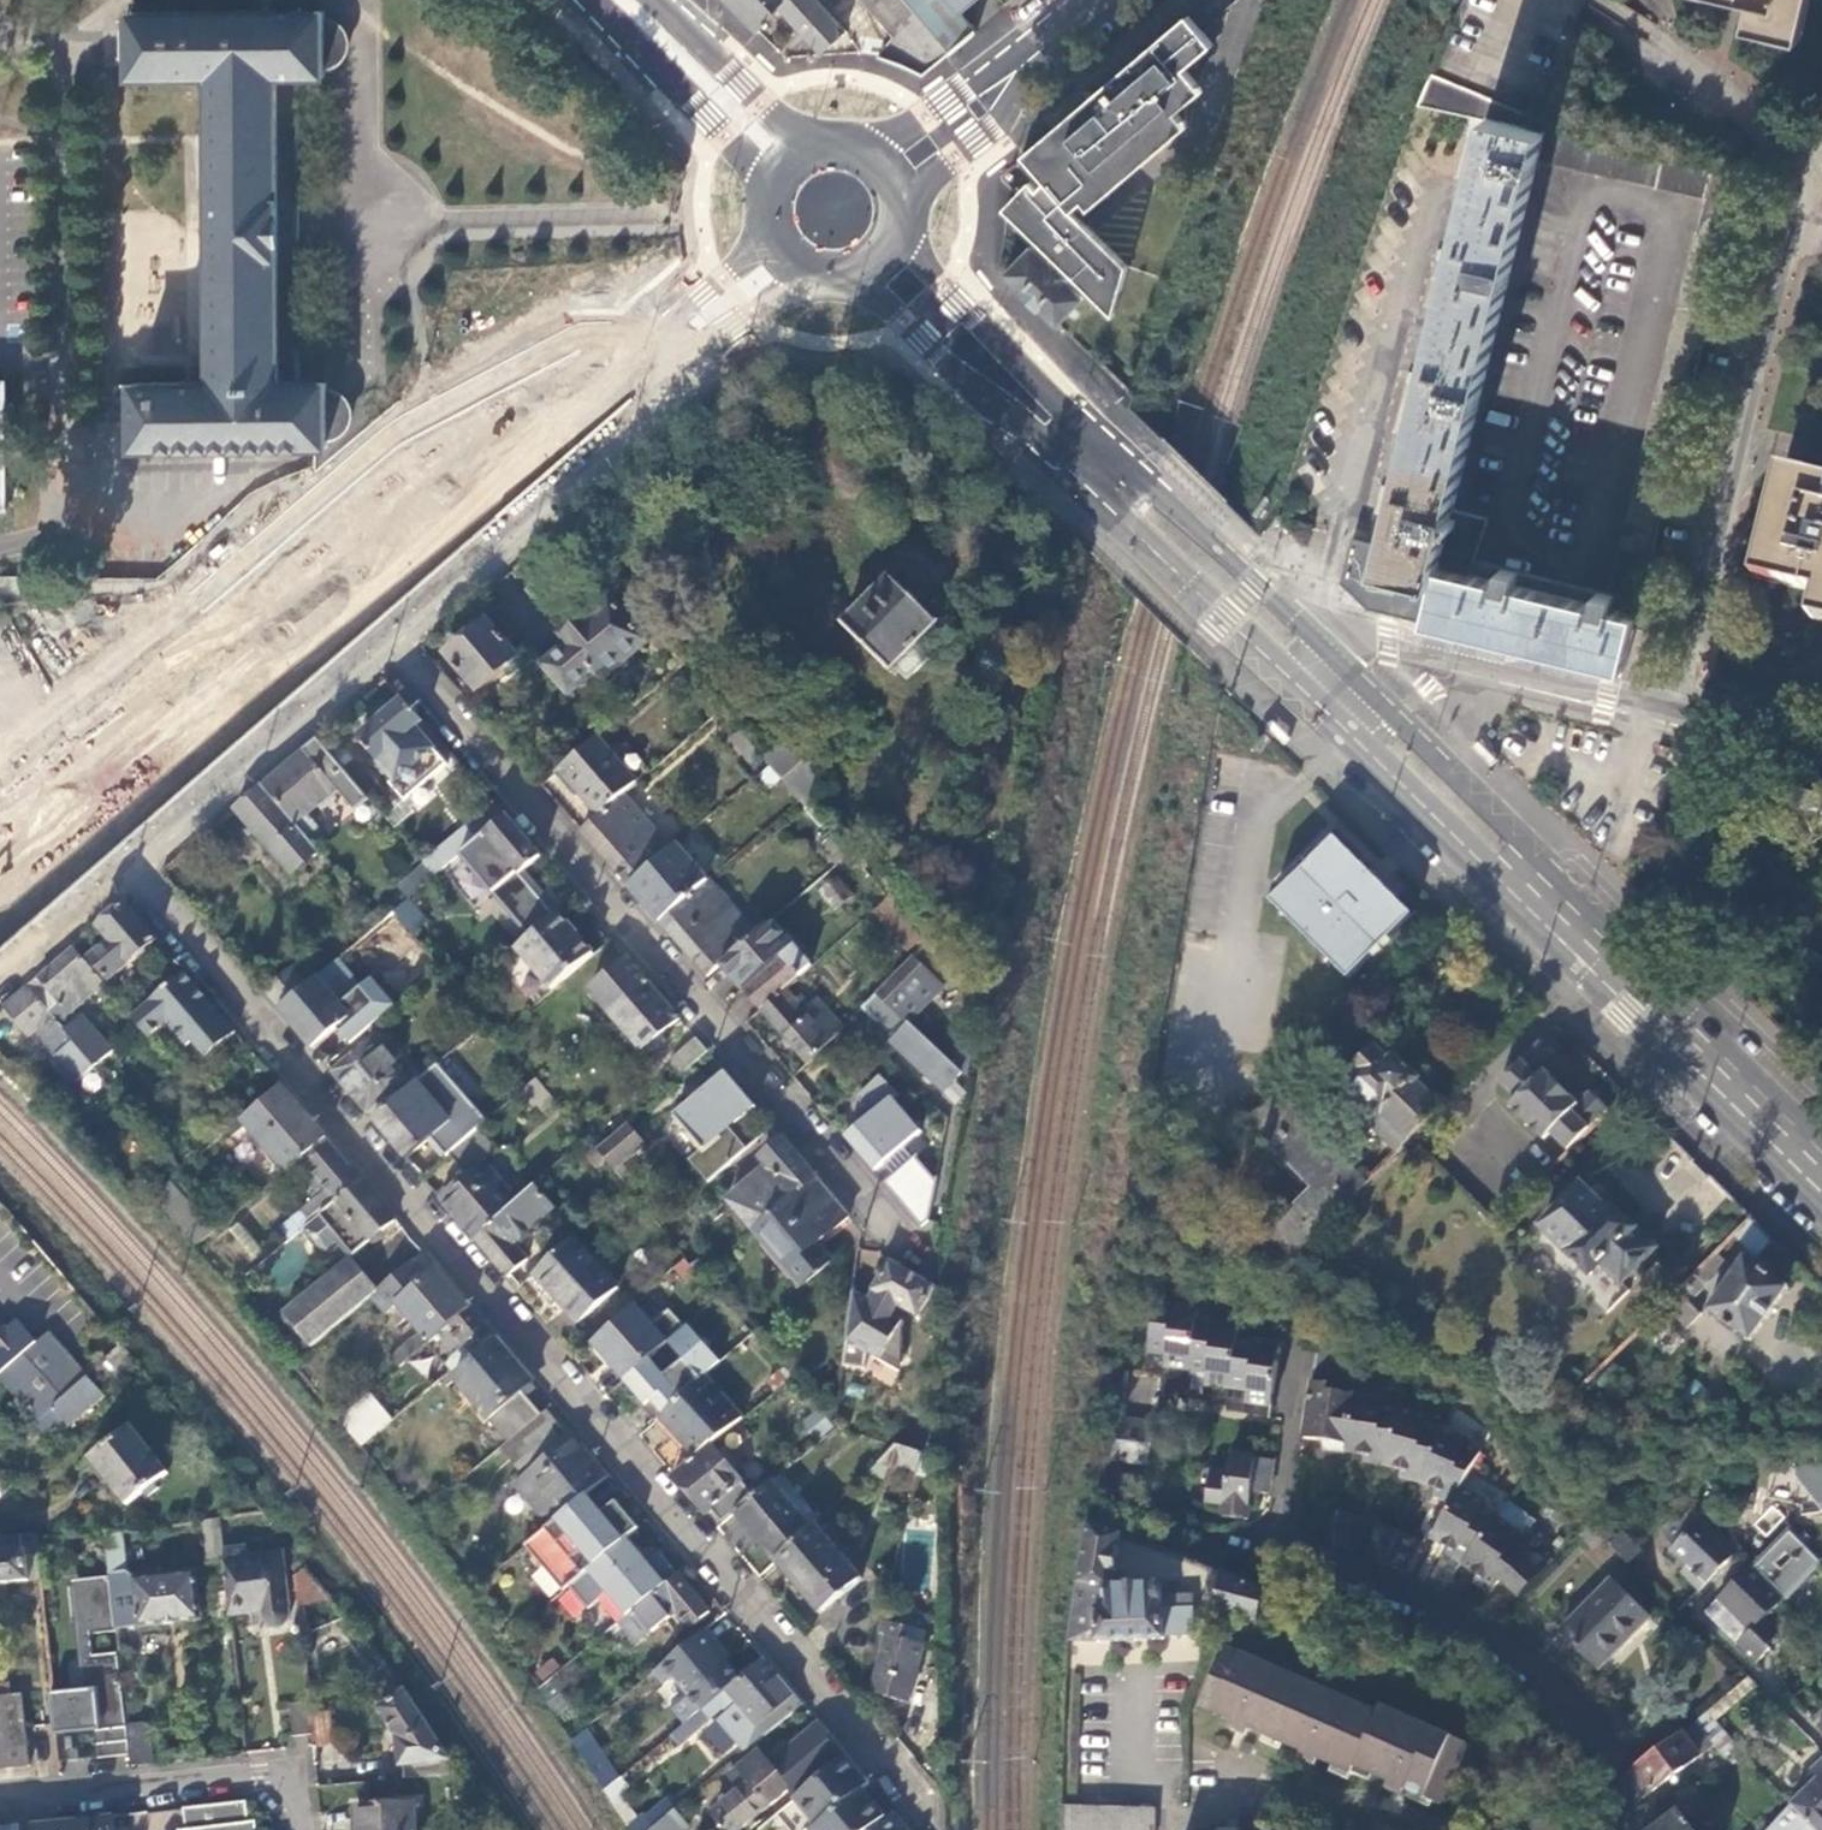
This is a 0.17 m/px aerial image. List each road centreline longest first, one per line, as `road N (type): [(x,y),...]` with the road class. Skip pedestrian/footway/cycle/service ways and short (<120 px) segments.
road 1 (primary): [(855,280),(1043,444),(1821,1191)]
road 2 (residential): [(120,860),(926,1822)]
road 3 (residential): [(382,636),(905,1246)]
road 4 (residential): [(658,339),(586,336),(394,432),(0,765)]
road 5 (tertiary): [(0,905),(609,383)]
road 6 (primary): [(1821,1139),(1311,639)]
road 7 (primary): [(1311,639),(959,306),(907,232)]
road 8 (residential): [(1609,1829),(1579,1733),(1491,1650),(1273,1558),(1288,1455)]
road 9 (residential): [(1821,737),(1654,709),(1384,642),(1311,639)]
road 10 (residential): [(382,636),(673,383),(704,343)]
road 11 (residential): [(120,860),(382,636)]
road 12 (residential): [(301,1829),(292,1788),(259,1779),(0,1808)]
road 13 (primary): [(595,0),(766,191)]
road 14 (primary): [(821,137),(770,109),(653,0)]
road 15 (tertiary): [(910,200),(976,138),(1044,49)]
road 16 (tertiary): [(1044,49),(864,141)]
road 17 (residential): [(0,976),(120,860)]
road 18 (tertiary): [(765,224),(753,254),(658,339)]
road 19 (tertiary): [(704,343),(809,278)]

